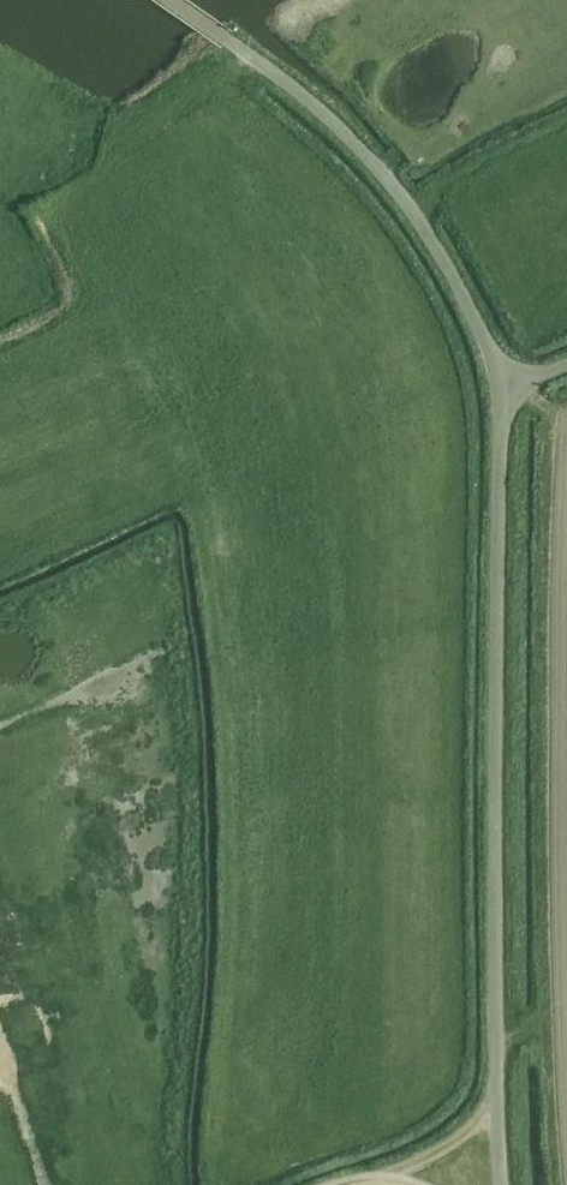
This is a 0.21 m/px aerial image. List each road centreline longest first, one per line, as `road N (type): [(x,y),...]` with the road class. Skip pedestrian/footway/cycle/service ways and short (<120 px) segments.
road 1 (unclassified): [(493,1108),(503,391)]
road 2 (unclassified): [(503,391),(461,290),(395,183),(327,116),(170,0)]
road 3 (unclassified): [(367,1180),(413,1165),(493,1108)]

